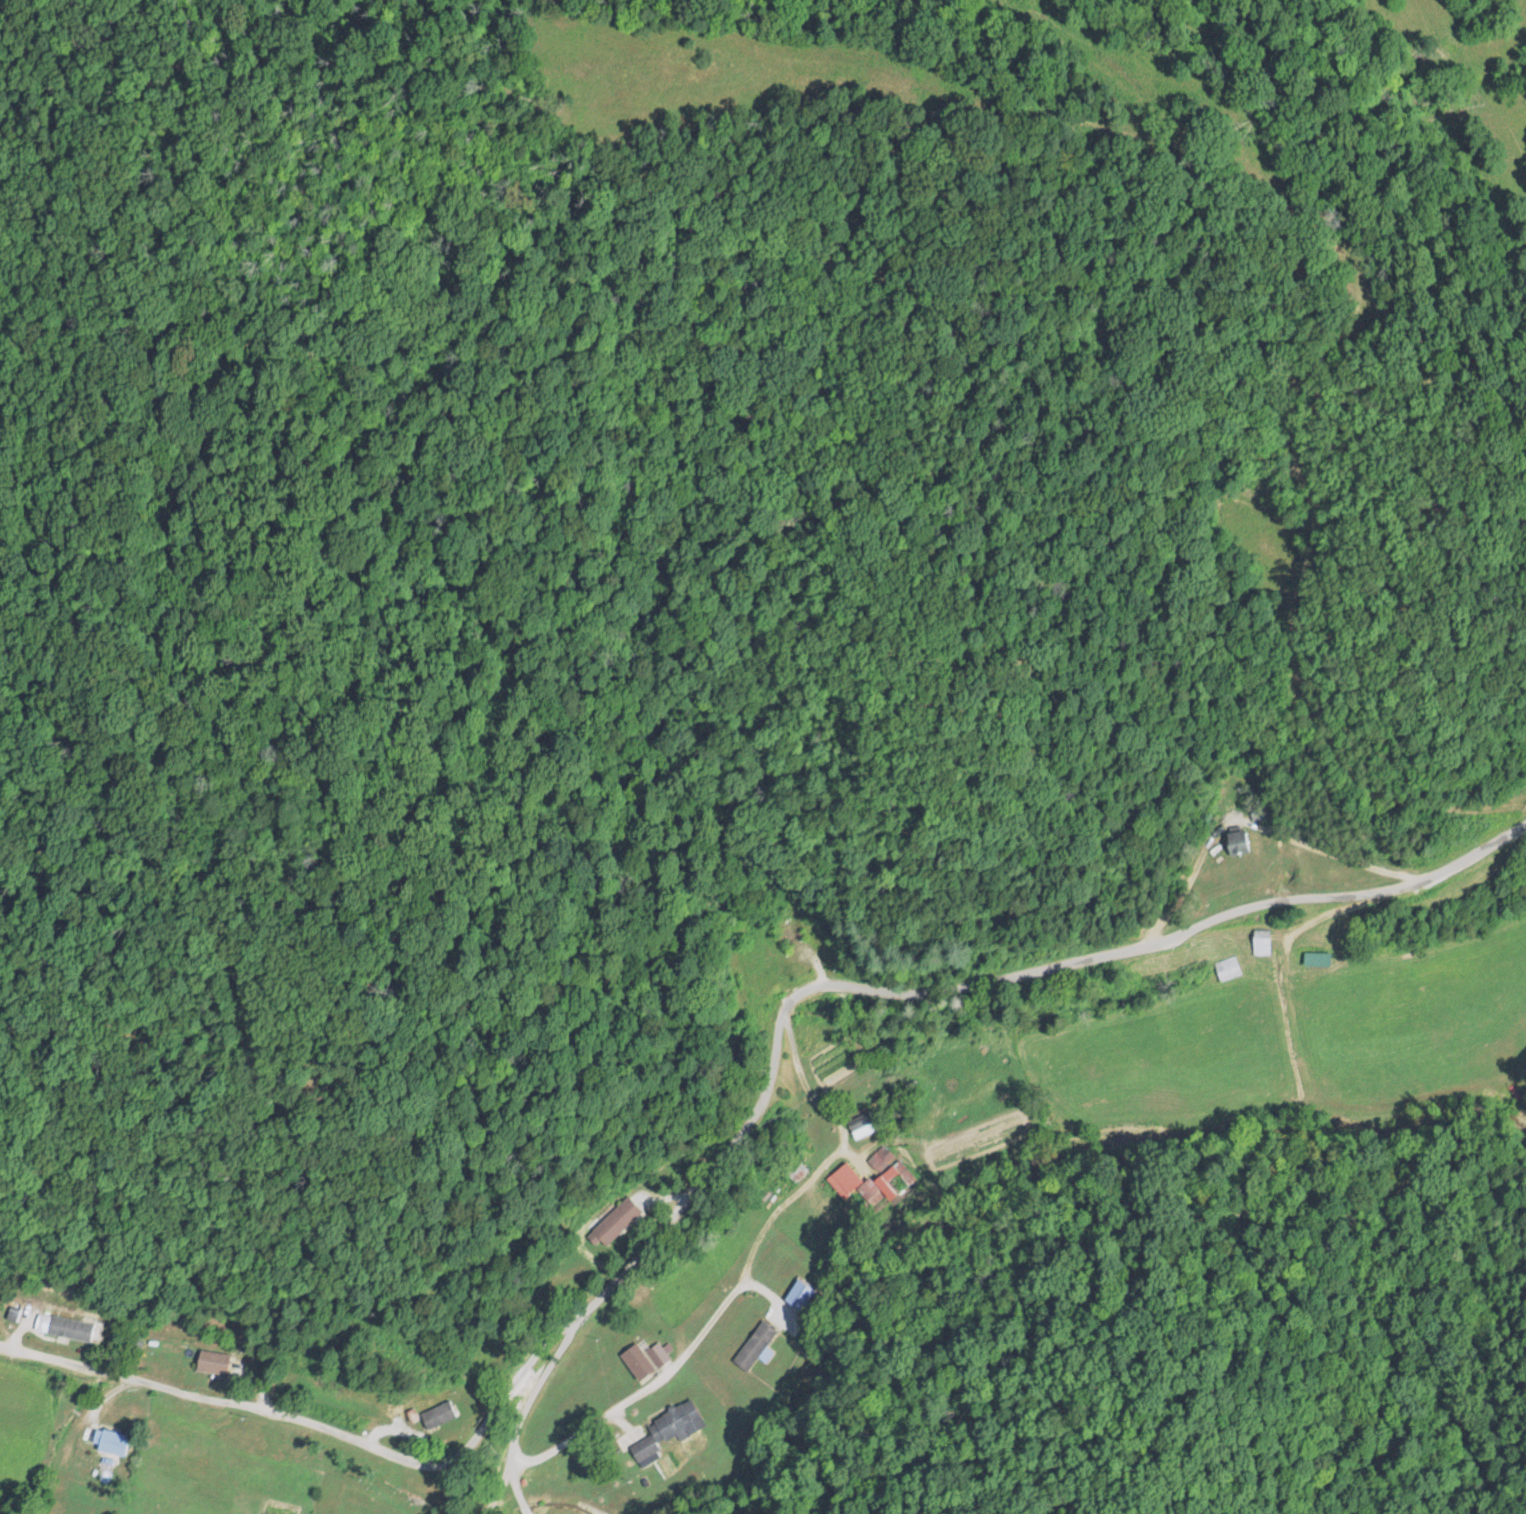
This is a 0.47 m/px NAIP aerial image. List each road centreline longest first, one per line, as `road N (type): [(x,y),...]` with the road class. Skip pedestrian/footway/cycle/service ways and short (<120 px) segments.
road 1 (residential): [(0,1344),(444,1465),(490,1436),(737,1143),(798,993),(832,984),(920,995),(1163,942),(1255,904),(1393,889),(1525,824)]
road 2 (residential): [(507,1461),(545,1455),(670,1377),(728,1292)]

